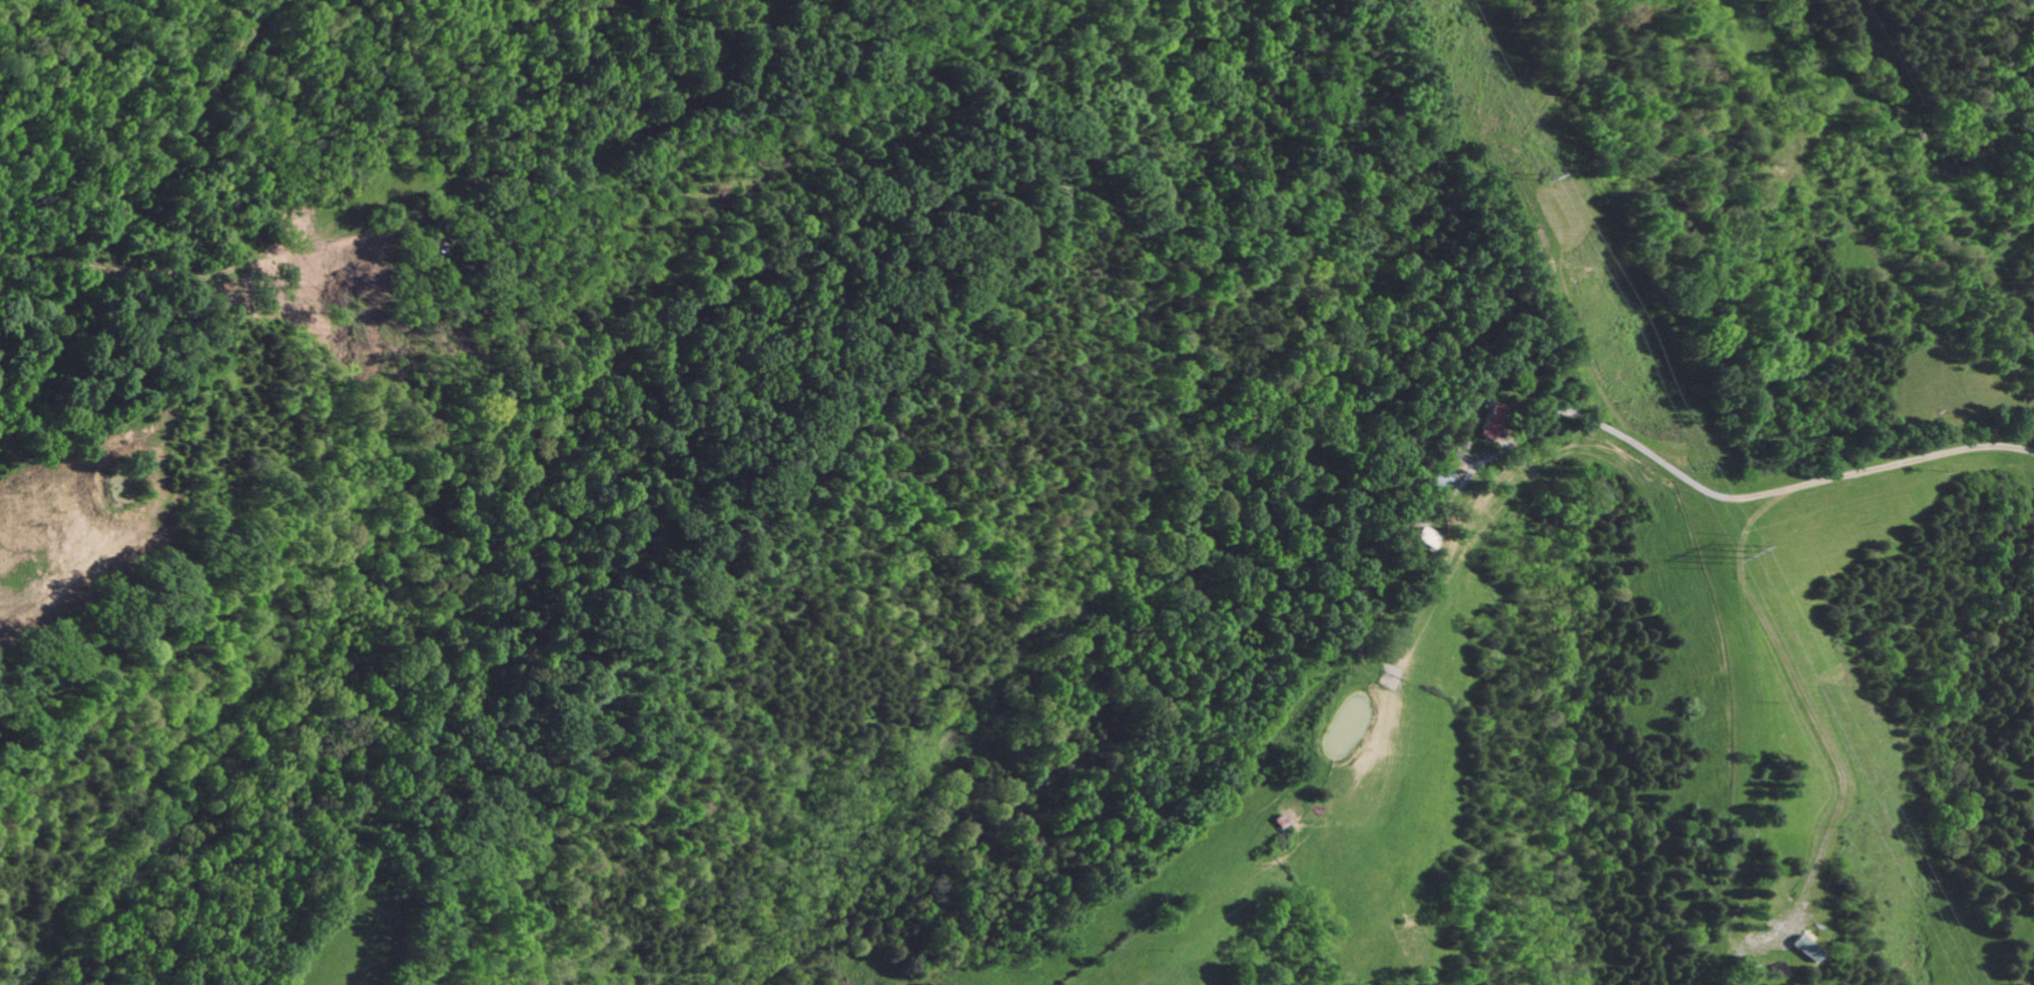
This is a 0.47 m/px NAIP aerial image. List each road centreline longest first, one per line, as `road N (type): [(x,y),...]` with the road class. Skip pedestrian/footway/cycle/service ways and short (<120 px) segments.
road 1 (residential): [(1645,449),(1712,497),(1737,498),(1981,446),(2033,454)]

